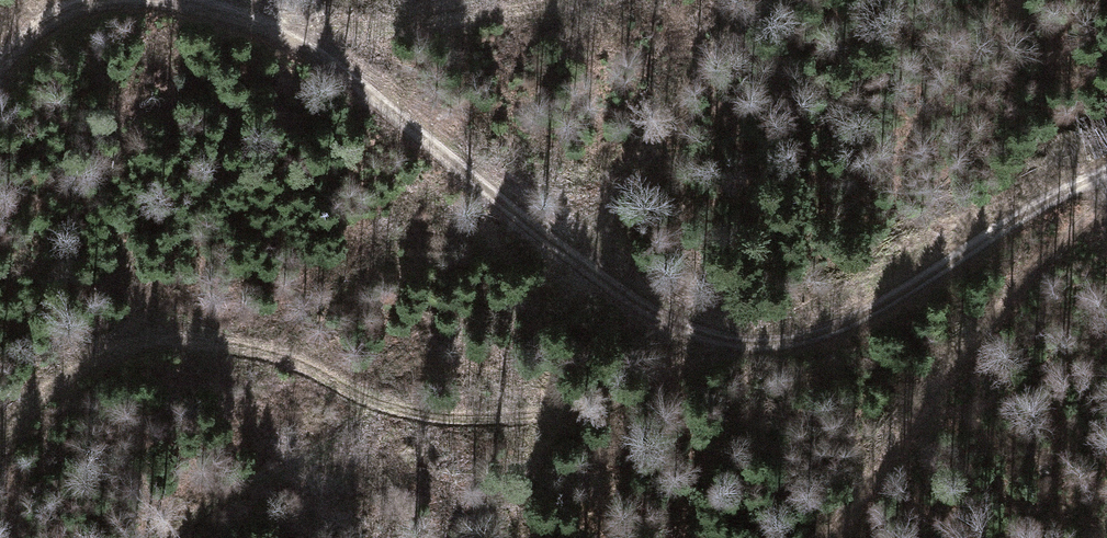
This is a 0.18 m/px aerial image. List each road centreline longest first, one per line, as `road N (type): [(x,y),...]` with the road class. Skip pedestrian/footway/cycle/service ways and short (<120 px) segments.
road 1 (track): [(1106,165),(891,288),(829,332),(773,349),(726,348),(668,331),(303,27),(229,0)]
road 2 (track): [(0,440),(79,369),(141,343),(263,350),(396,405),(487,423),(653,393),(726,348)]
road 3 (track): [(826,537),(1024,272),(1106,188)]

